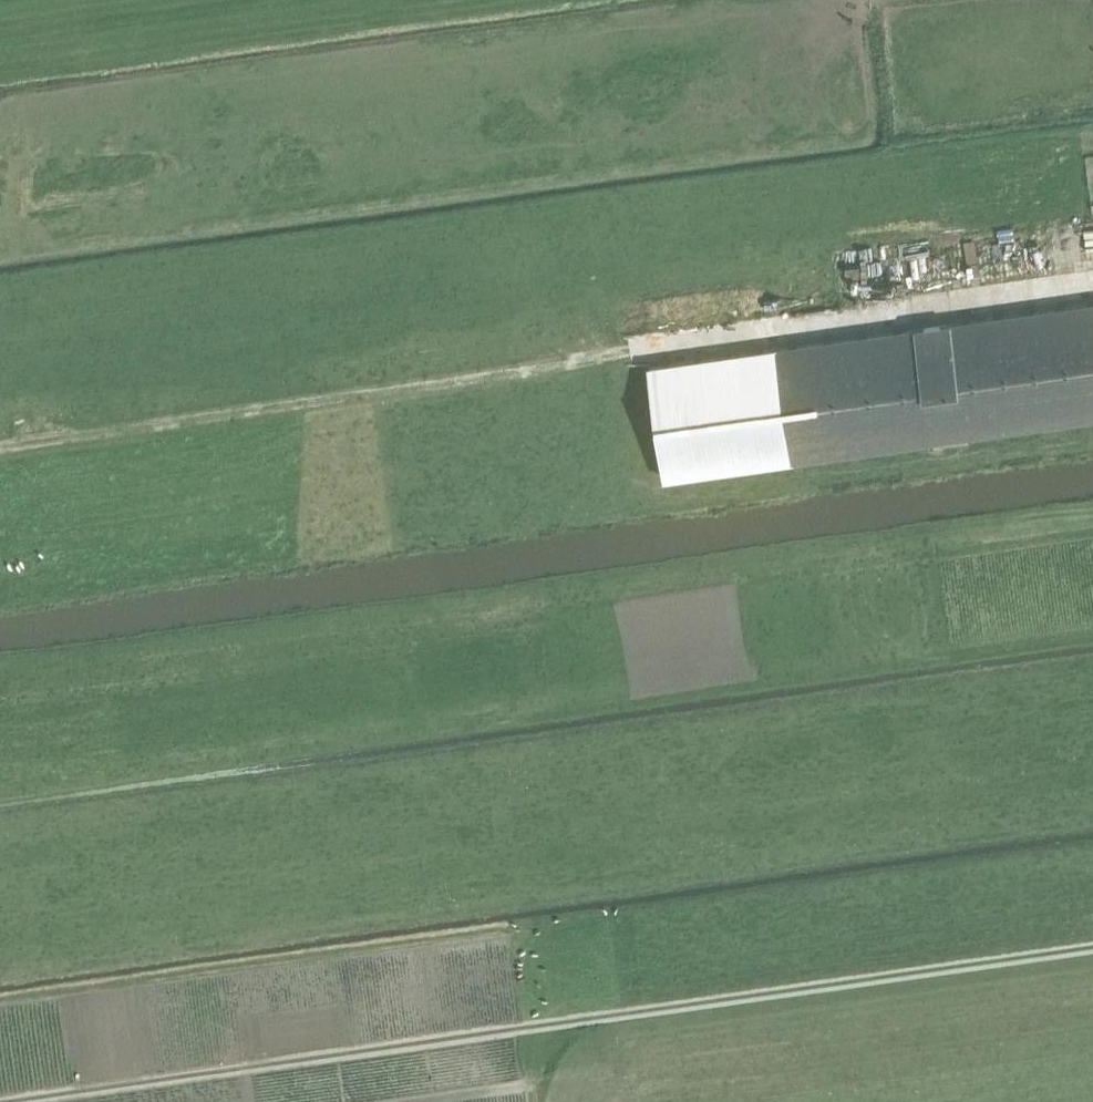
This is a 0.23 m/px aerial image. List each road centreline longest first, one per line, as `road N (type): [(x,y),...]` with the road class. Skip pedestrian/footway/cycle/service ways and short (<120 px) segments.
road 1 (track): [(1092,947),(6,1101)]
road 2 (track): [(632,349),(0,444)]

